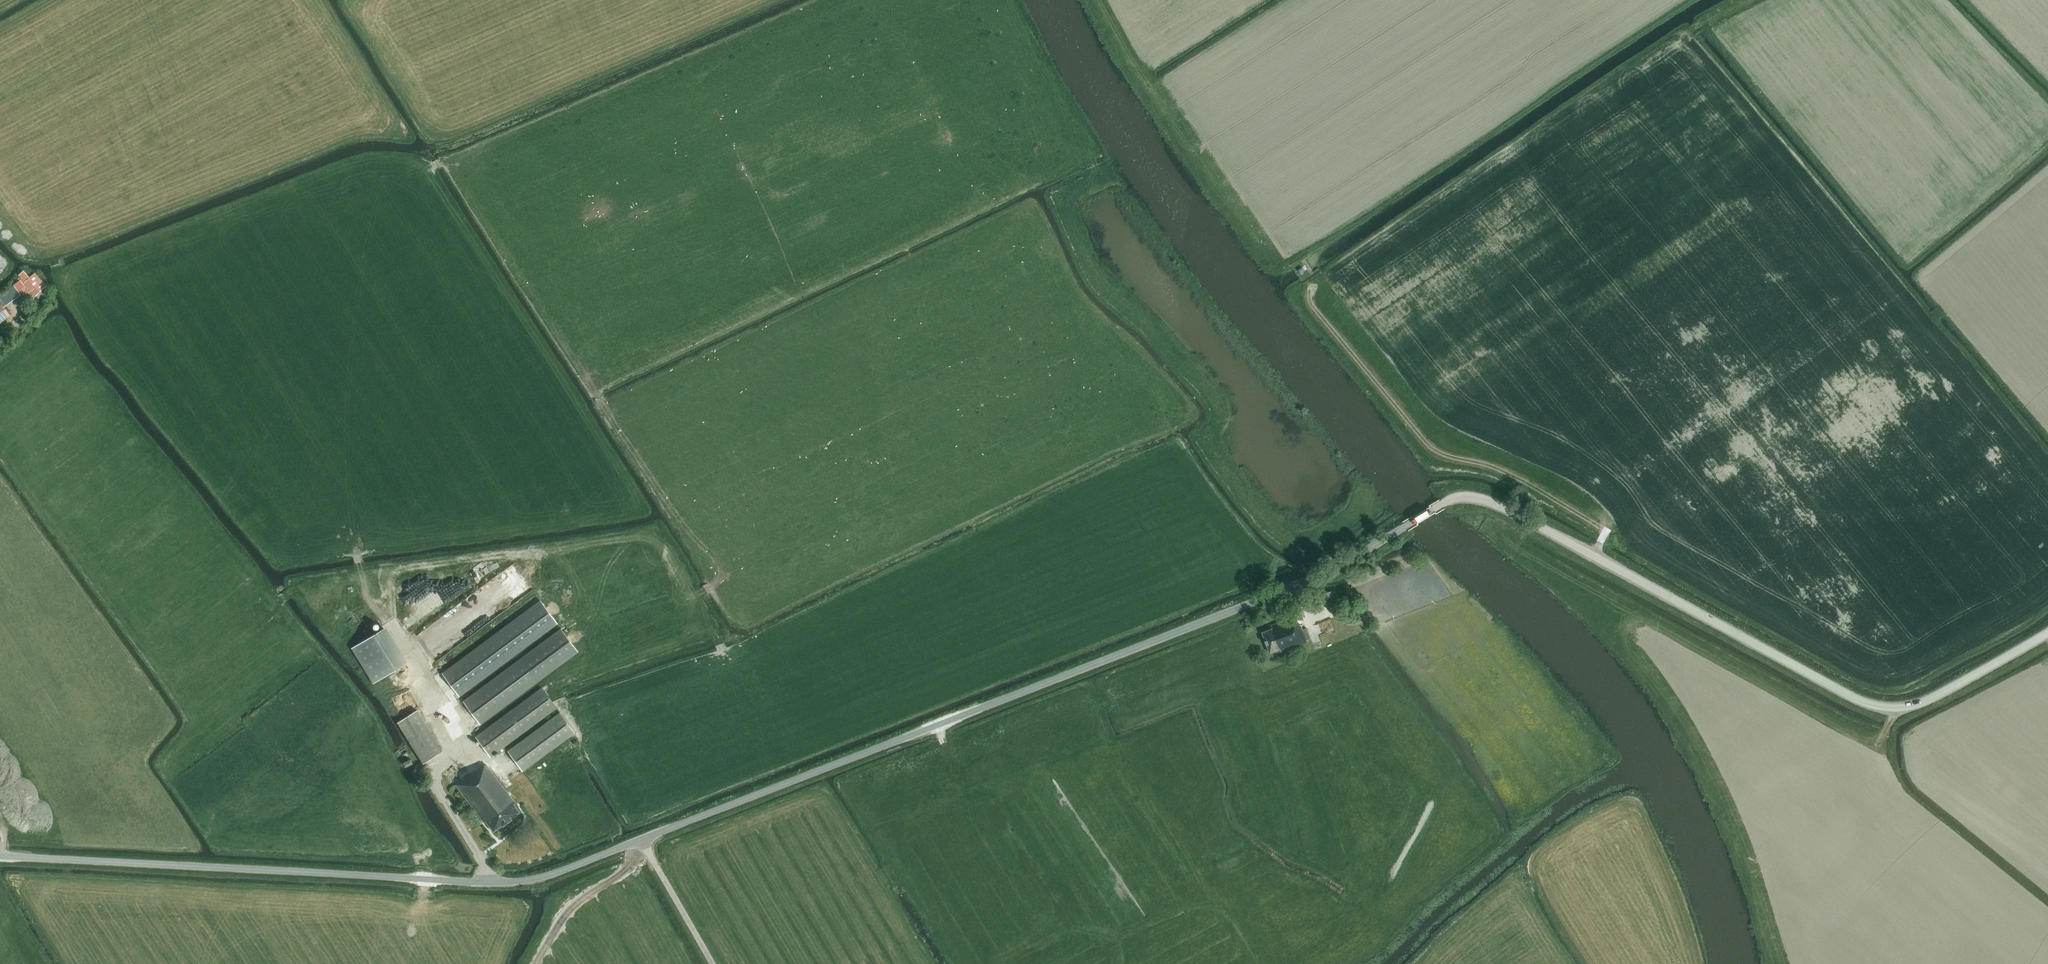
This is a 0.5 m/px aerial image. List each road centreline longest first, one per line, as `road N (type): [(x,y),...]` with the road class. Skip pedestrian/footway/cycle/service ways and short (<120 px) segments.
road 1 (unclassified): [(1409,525),(1270,596),(545,876),(487,882),(0,855)]
road 2 (unclassified): [(1409,525),(1460,497),(1499,505),(1855,698),(1887,707),(1937,696),(2047,631)]

